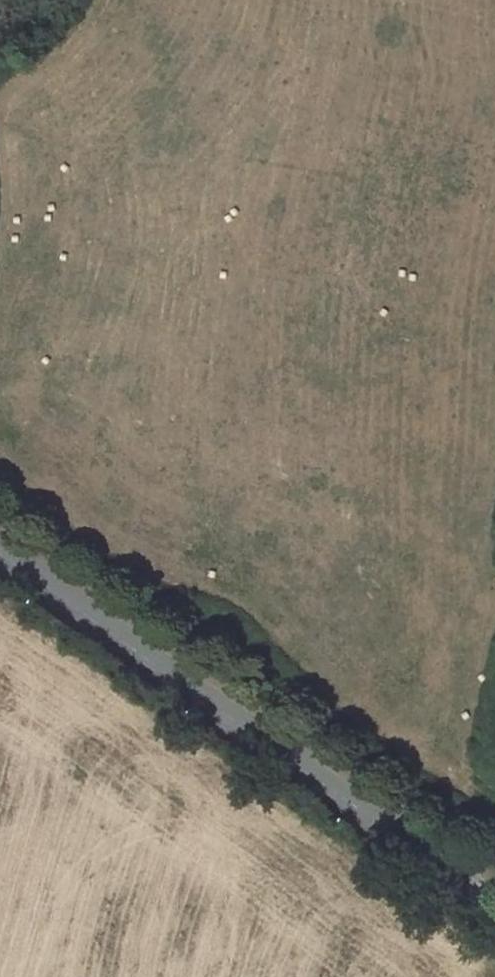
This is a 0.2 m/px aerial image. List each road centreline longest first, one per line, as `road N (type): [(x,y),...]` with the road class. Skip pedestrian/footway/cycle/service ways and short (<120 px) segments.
road 1 (unclassified): [(494,904),(0,545)]

